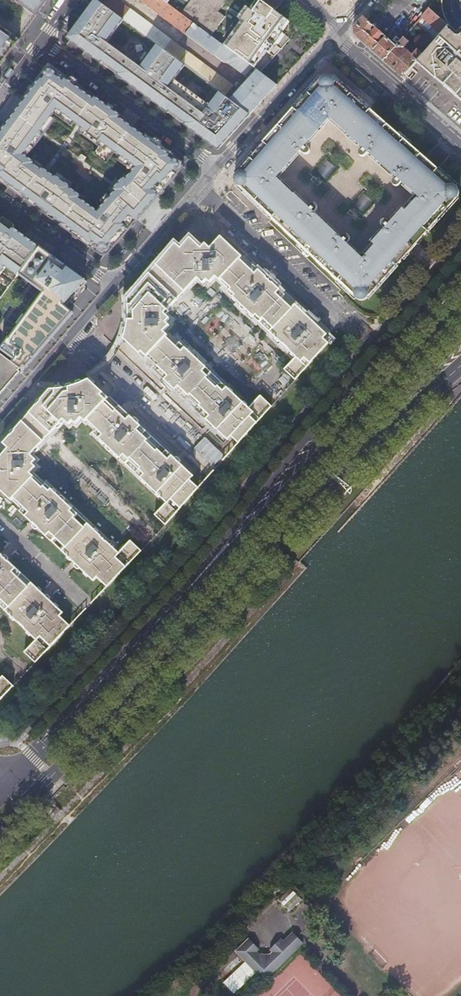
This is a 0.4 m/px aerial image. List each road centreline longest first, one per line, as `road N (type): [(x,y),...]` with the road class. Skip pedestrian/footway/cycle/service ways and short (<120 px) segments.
road 1 (primary): [(33,794),(406,411)]
road 2 (secondary): [(460,278),(234,530),(184,599)]
road 3 (primary): [(460,305),(184,599)]
road 4 (primary): [(184,599),(13,781)]
road 5 (residential): [(215,169),(39,40)]
road 6 (residential): [(215,169),(336,32)]
road 7 (residential): [(0,415),(111,283)]
road 8 (tertiary): [(336,32),(460,143)]
road 9 (residential): [(111,283),(215,169)]
road 10 (residential): [(0,202),(111,283)]

